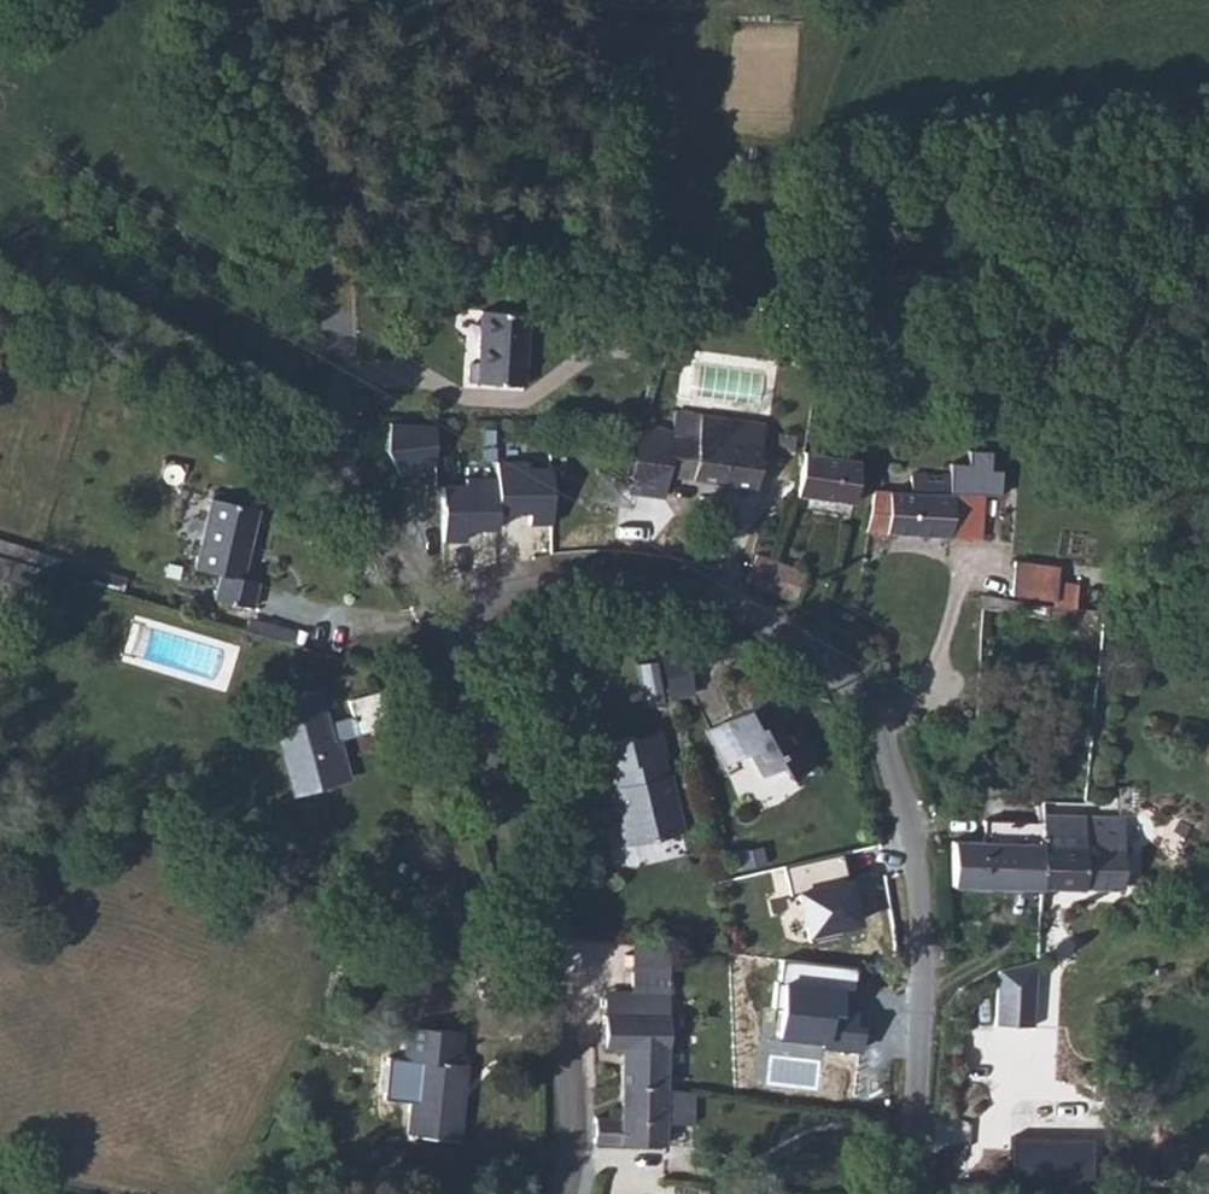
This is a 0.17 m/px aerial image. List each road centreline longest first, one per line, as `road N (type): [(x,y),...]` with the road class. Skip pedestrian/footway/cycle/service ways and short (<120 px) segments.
road 1 (residential): [(911,1193),(923,926),(915,845),(891,756),(860,692),(824,641),(728,599),(583,581),(495,592),(432,624),(544,939),(567,1097),(564,1193)]
road 2 (track): [(824,641),(856,543),(876,439),(992,349),(1208,341)]

